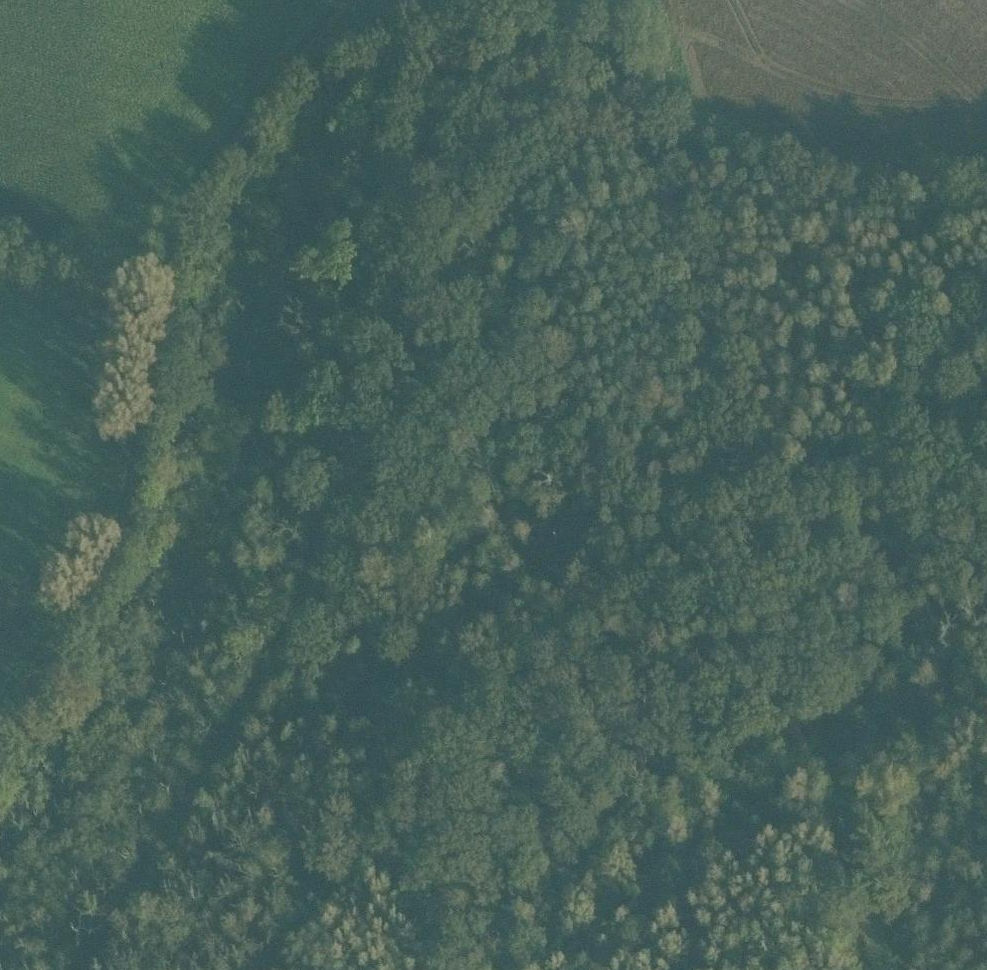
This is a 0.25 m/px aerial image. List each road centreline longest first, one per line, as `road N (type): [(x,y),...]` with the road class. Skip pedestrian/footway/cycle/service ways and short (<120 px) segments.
road 1 (track): [(86,969),(296,636),(338,492),(387,129),(403,115)]
road 2 (track): [(205,969),(385,793),(588,651),(762,549)]
road 3 (track): [(403,115),(644,133),(762,549)]
road 4 (track): [(762,549),(737,546),(357,363)]
road 5 (track): [(762,549),(884,969)]
road 6 (track): [(486,969),(296,636)]

